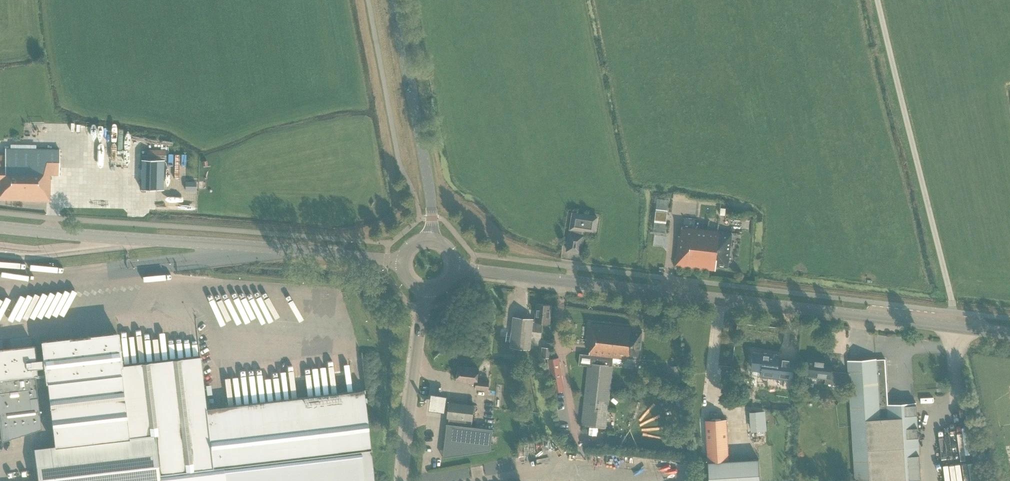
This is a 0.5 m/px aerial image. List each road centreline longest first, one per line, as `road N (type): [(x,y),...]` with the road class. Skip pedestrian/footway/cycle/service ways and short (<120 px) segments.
road 1 (tertiary): [(954,325),(455,269)]
road 2 (tertiary): [(403,262),(0,228)]
road 3 (unclassified): [(954,325),(877,0)]
road 4 (tertiary): [(432,239),(393,0)]
road 5 (unclassified): [(403,480),(423,291)]

